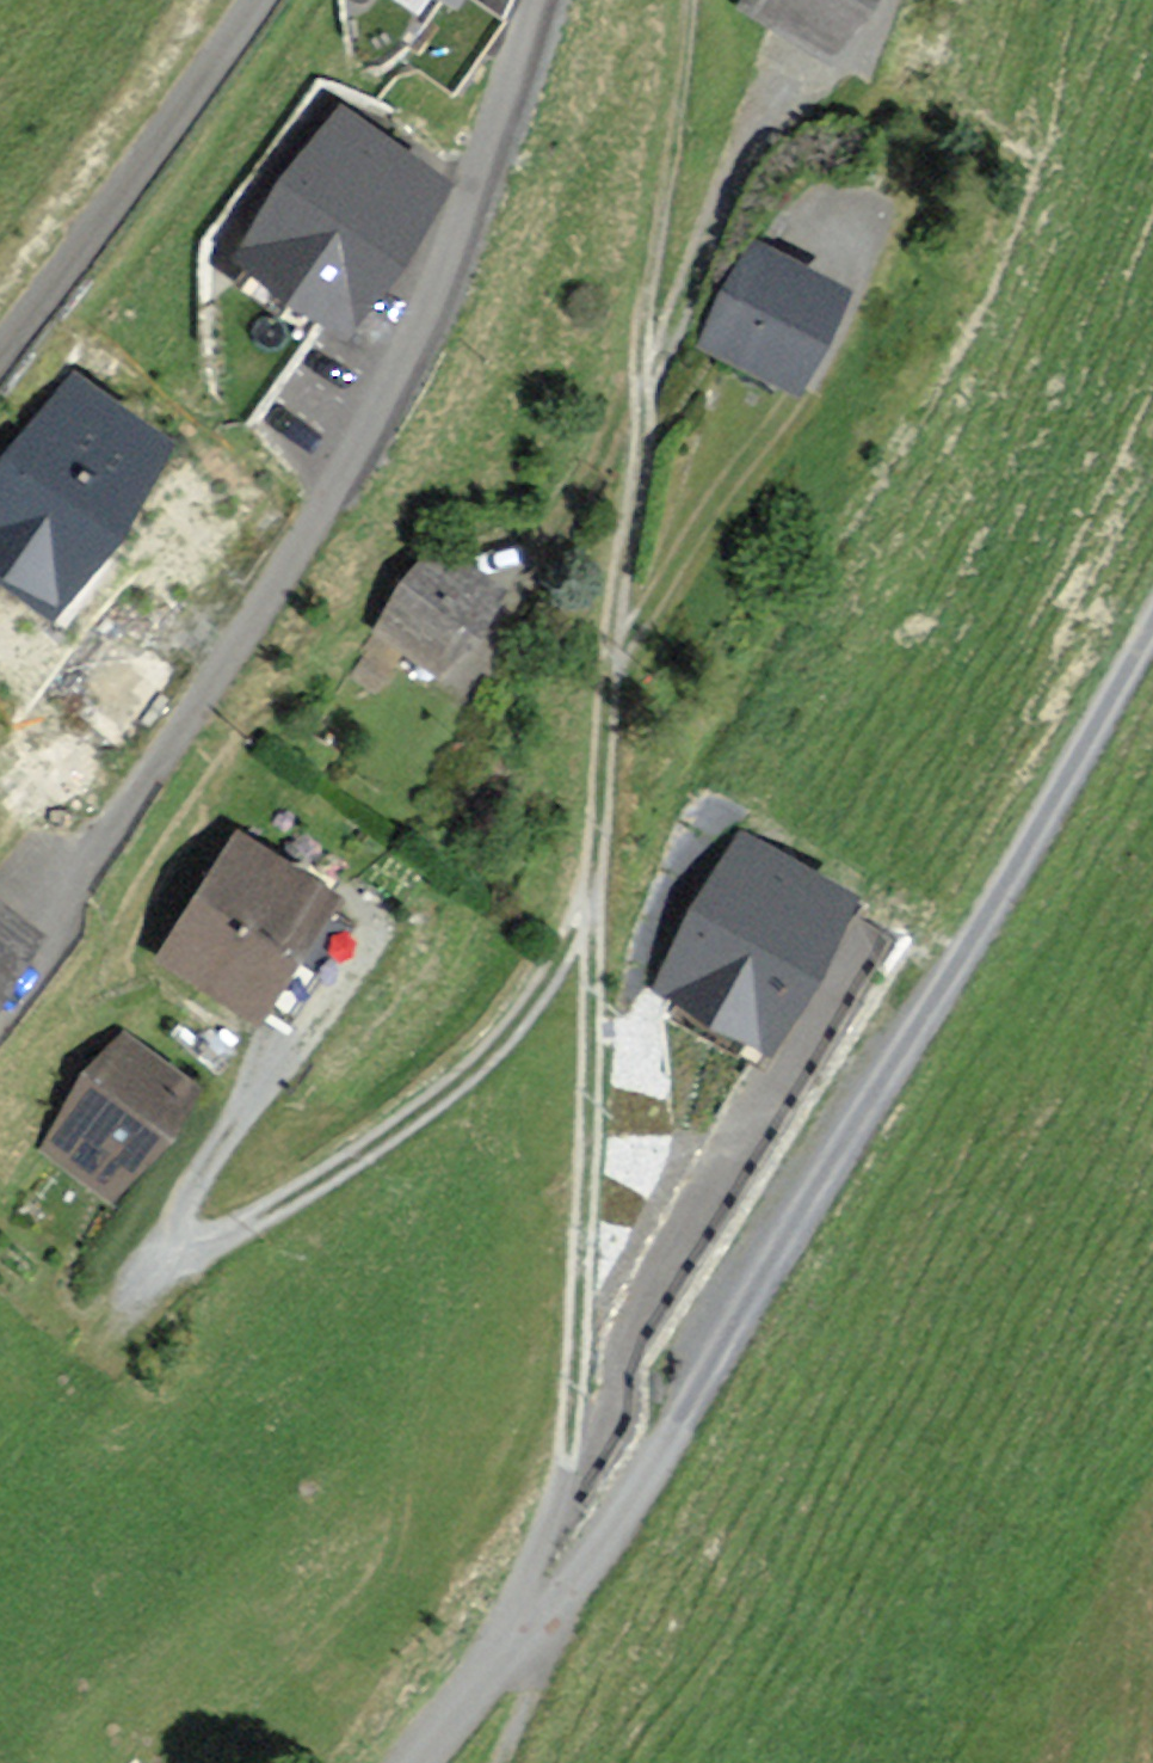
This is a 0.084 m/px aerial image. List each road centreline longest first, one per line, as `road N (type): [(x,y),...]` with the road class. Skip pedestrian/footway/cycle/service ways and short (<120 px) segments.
road 1 (track): [(686,0),(608,636),(569,1377),(556,1493),(537,1562),(503,1630),(515,1649)]
road 2 (track): [(1152,627),(588,1564),(477,1690)]
road 3 (track): [(61,895),(254,626),(391,380),(441,275),(537,0)]
road 4 (track): [(335,983),(208,1148),(166,1228),(171,1251),(193,1251),(265,1212),(450,1079),(508,1028),(593,887)]
road 5 (track): [(849,300),(791,407),(693,542),(627,650),(607,661)]
road 6 (residential): [(0,349),(255,0)]
road 7 (track): [(777,73),(682,313),(660,356),(640,357)]
road 8 (track): [(521,568),(573,490),(624,384),(639,379)]

